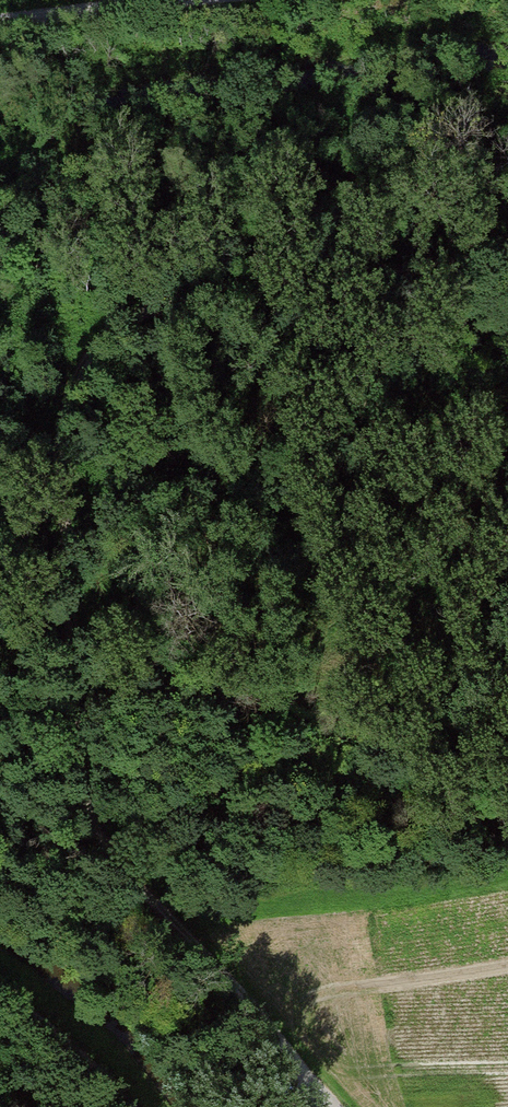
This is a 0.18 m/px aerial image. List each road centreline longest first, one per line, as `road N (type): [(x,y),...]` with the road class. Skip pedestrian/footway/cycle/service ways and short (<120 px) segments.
road 1 (track): [(333,1106),(108,854),(80,777),(63,515),(68,422),(94,353),(155,307),(507,253)]
road 2 (track): [(0,28),(227,0)]
road 3 (track): [(125,1106),(0,996)]

